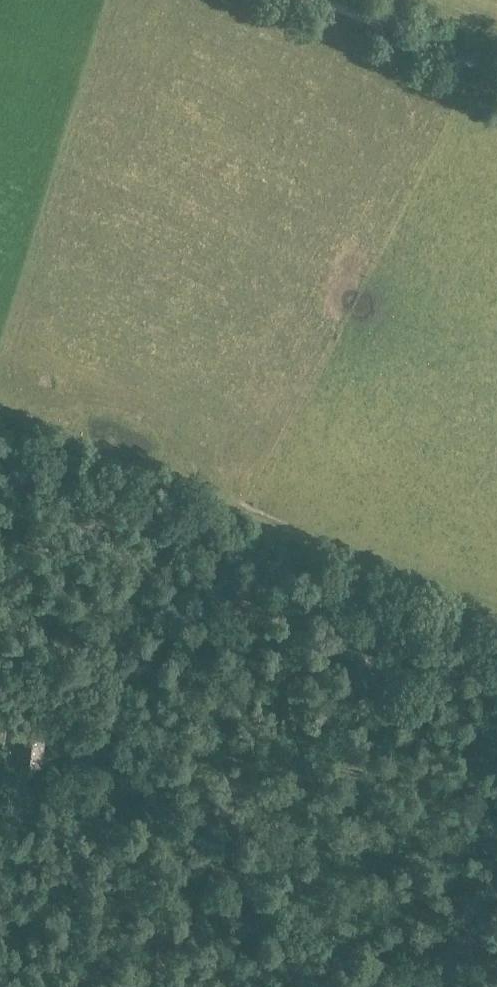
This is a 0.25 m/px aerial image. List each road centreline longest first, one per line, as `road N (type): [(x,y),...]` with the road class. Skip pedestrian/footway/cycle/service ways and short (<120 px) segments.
road 1 (track): [(496,69),(333,0)]

